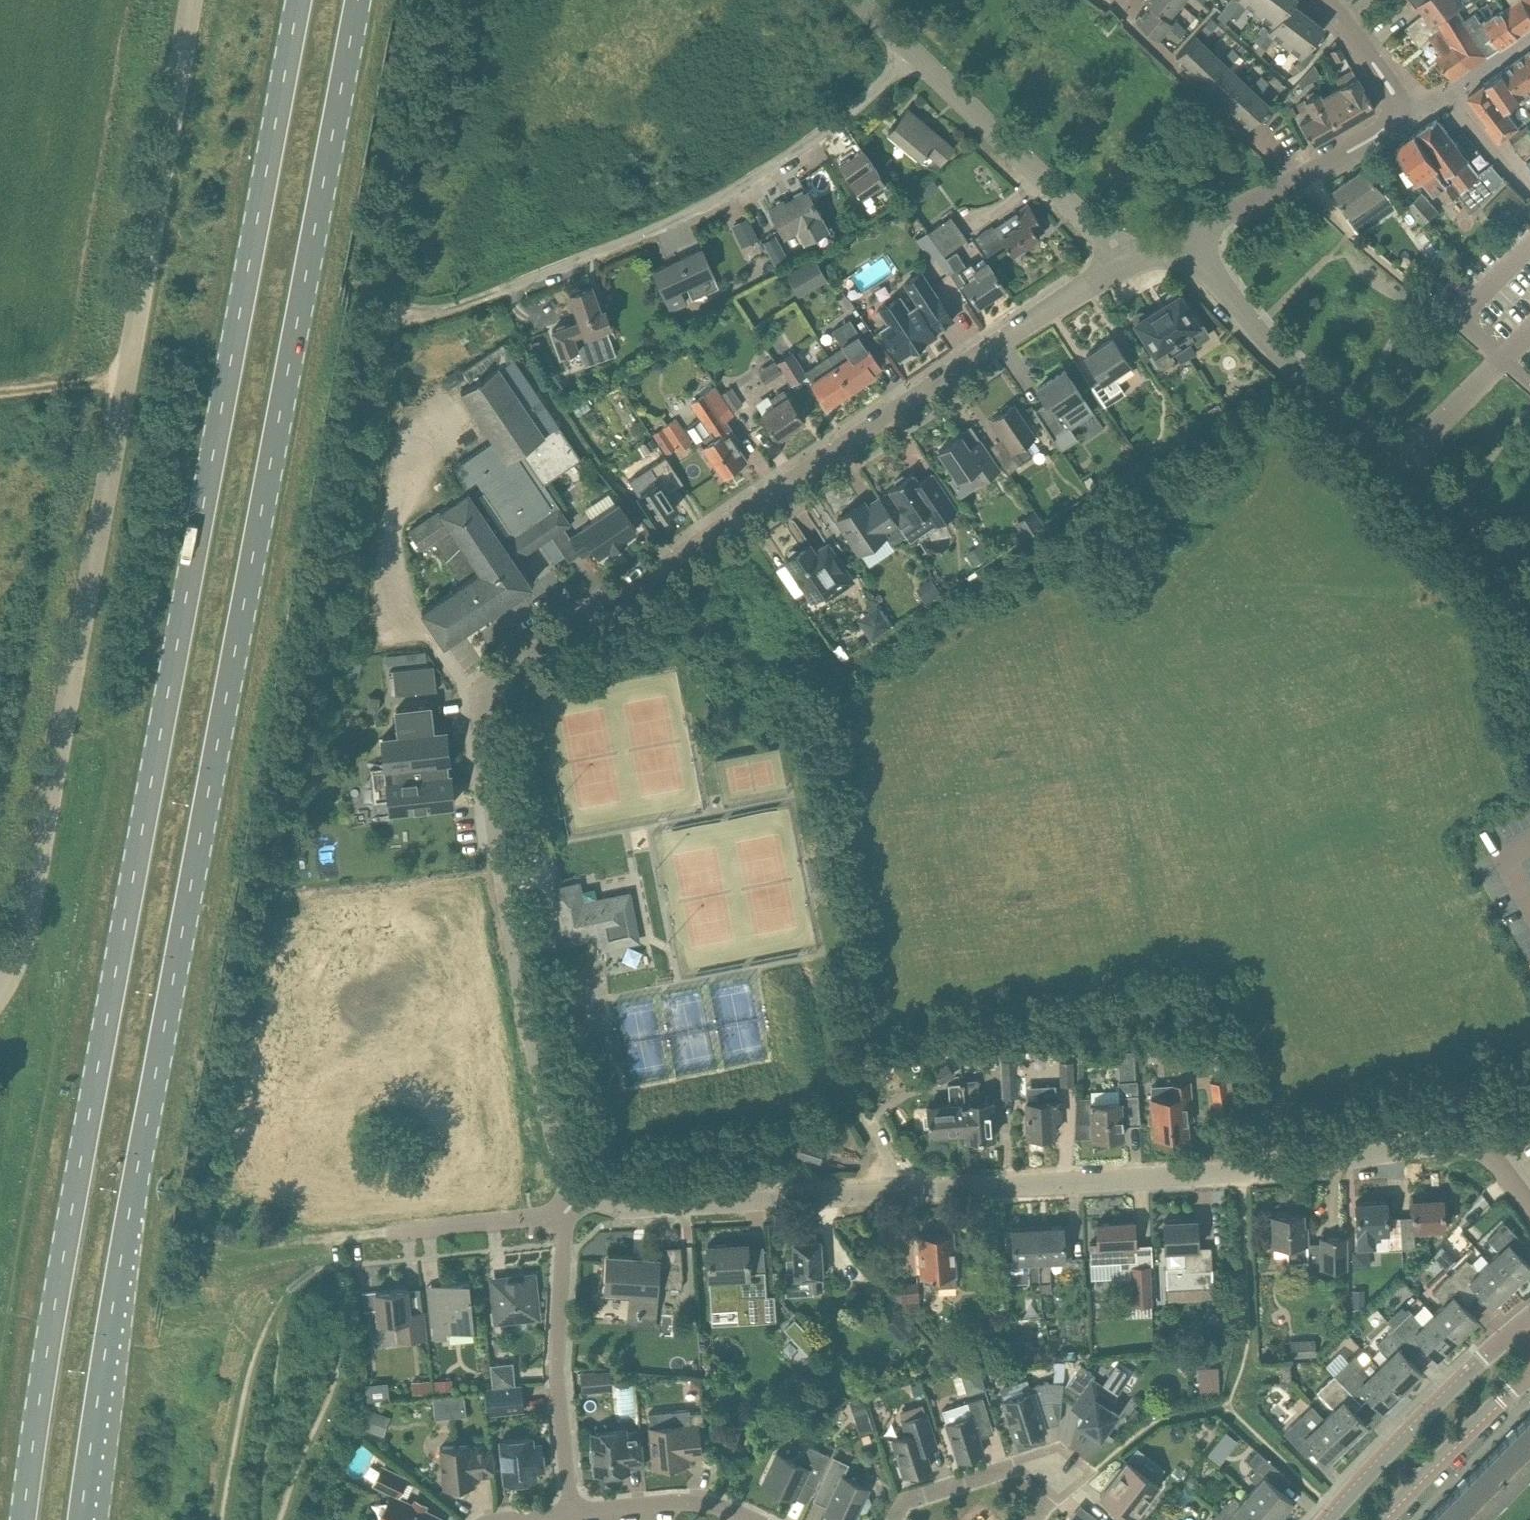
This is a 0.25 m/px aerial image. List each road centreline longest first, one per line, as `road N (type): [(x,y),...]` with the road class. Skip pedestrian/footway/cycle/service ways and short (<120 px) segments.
road 1 (primary): [(300,0),(49,1338),(24,1519)]
road 2 (primary): [(84,1519),(167,1023),(360,0)]
road 3 (residential): [(585,1195),(564,1166),(534,1050),(480,708),(513,666),(1127,262)]
road 4 (unclassified): [(0,969),(32,892),(189,0)]
road 5 (residential): [(585,1195),(631,1208),(1241,1176),(1448,1142),(1489,1155),(1529,1204)]
road 6 (residential): [(399,315),(507,288),(732,191),(843,118),(915,57)]
road 7 (unclassified): [(1404,463),(1275,347),(1183,239)]
road 8 (residential): [(573,1512),(558,1375),(565,1214)]
road 9 (unclassified): [(1127,262),(915,57)]
road 10 (residential): [(1298,181),(1504,359)]
road 11 (unclassified): [(1519,1330),(1333,1519)]
road 12 (residential): [(1034,1519),(1061,1473),(1048,1460),(904,1502),(894,1519)]
road 13 (unclassified): [(1380,1519),(1529,1369)]
road 14 (residential): [(573,1512),(678,1502),(753,1519)]
road 15 (unclassified): [(1529,594),(1404,463)]
road 16 (residential): [(565,1214),(395,1231)]
road 17 (residential): [(1404,463),(1504,359)]
road 18 (residential): [(1399,114),(1395,92),(1329,0)]
road 19 (residential): [(1529,194),(1444,95)]
road 20 (residential): [(1183,239),(1298,181)]
road 21 (track): [(123,378),(0,390)]
road 22 (residential): [(1298,181),(1385,132),(1399,114)]

